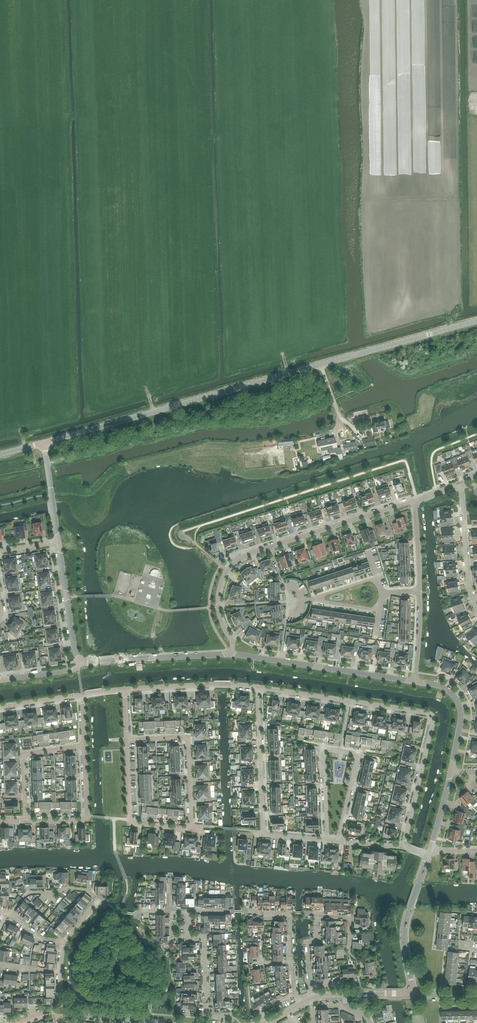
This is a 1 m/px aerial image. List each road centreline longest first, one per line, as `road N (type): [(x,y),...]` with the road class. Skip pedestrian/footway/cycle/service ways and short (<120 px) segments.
road 1 (unclassified): [(43,442),(476,320)]
road 2 (residential): [(259,689),(428,713),(403,847)]
road 3 (residential): [(233,654),(218,595),(236,561),(415,500)]
road 4 (residential): [(338,841),(357,757),(329,750),(327,840)]
road 5 (residential): [(414,682),(233,654)]
road 6 (residential): [(127,739),(188,738),(192,829)]
road 7 (residential): [(259,689),(264,835)]
road 8 (residential): [(192,829),(132,824),(127,739)]
road 9 (residential): [(413,993),(405,924),(428,855)]
road 10 (residential): [(125,690),(259,689)]
road 11 (residential): [(26,821),(87,816),(85,746)]
road 12 (residential): [(26,821),(24,755),(85,746)]
road 13 (residential): [(476,609),(461,483)]
road 14 (residential): [(58,542),(80,662)]
road 15 (residential): [(452,772),(462,714),(455,696),(414,682)]
road 16 (track): [(453,327),(459,209)]

